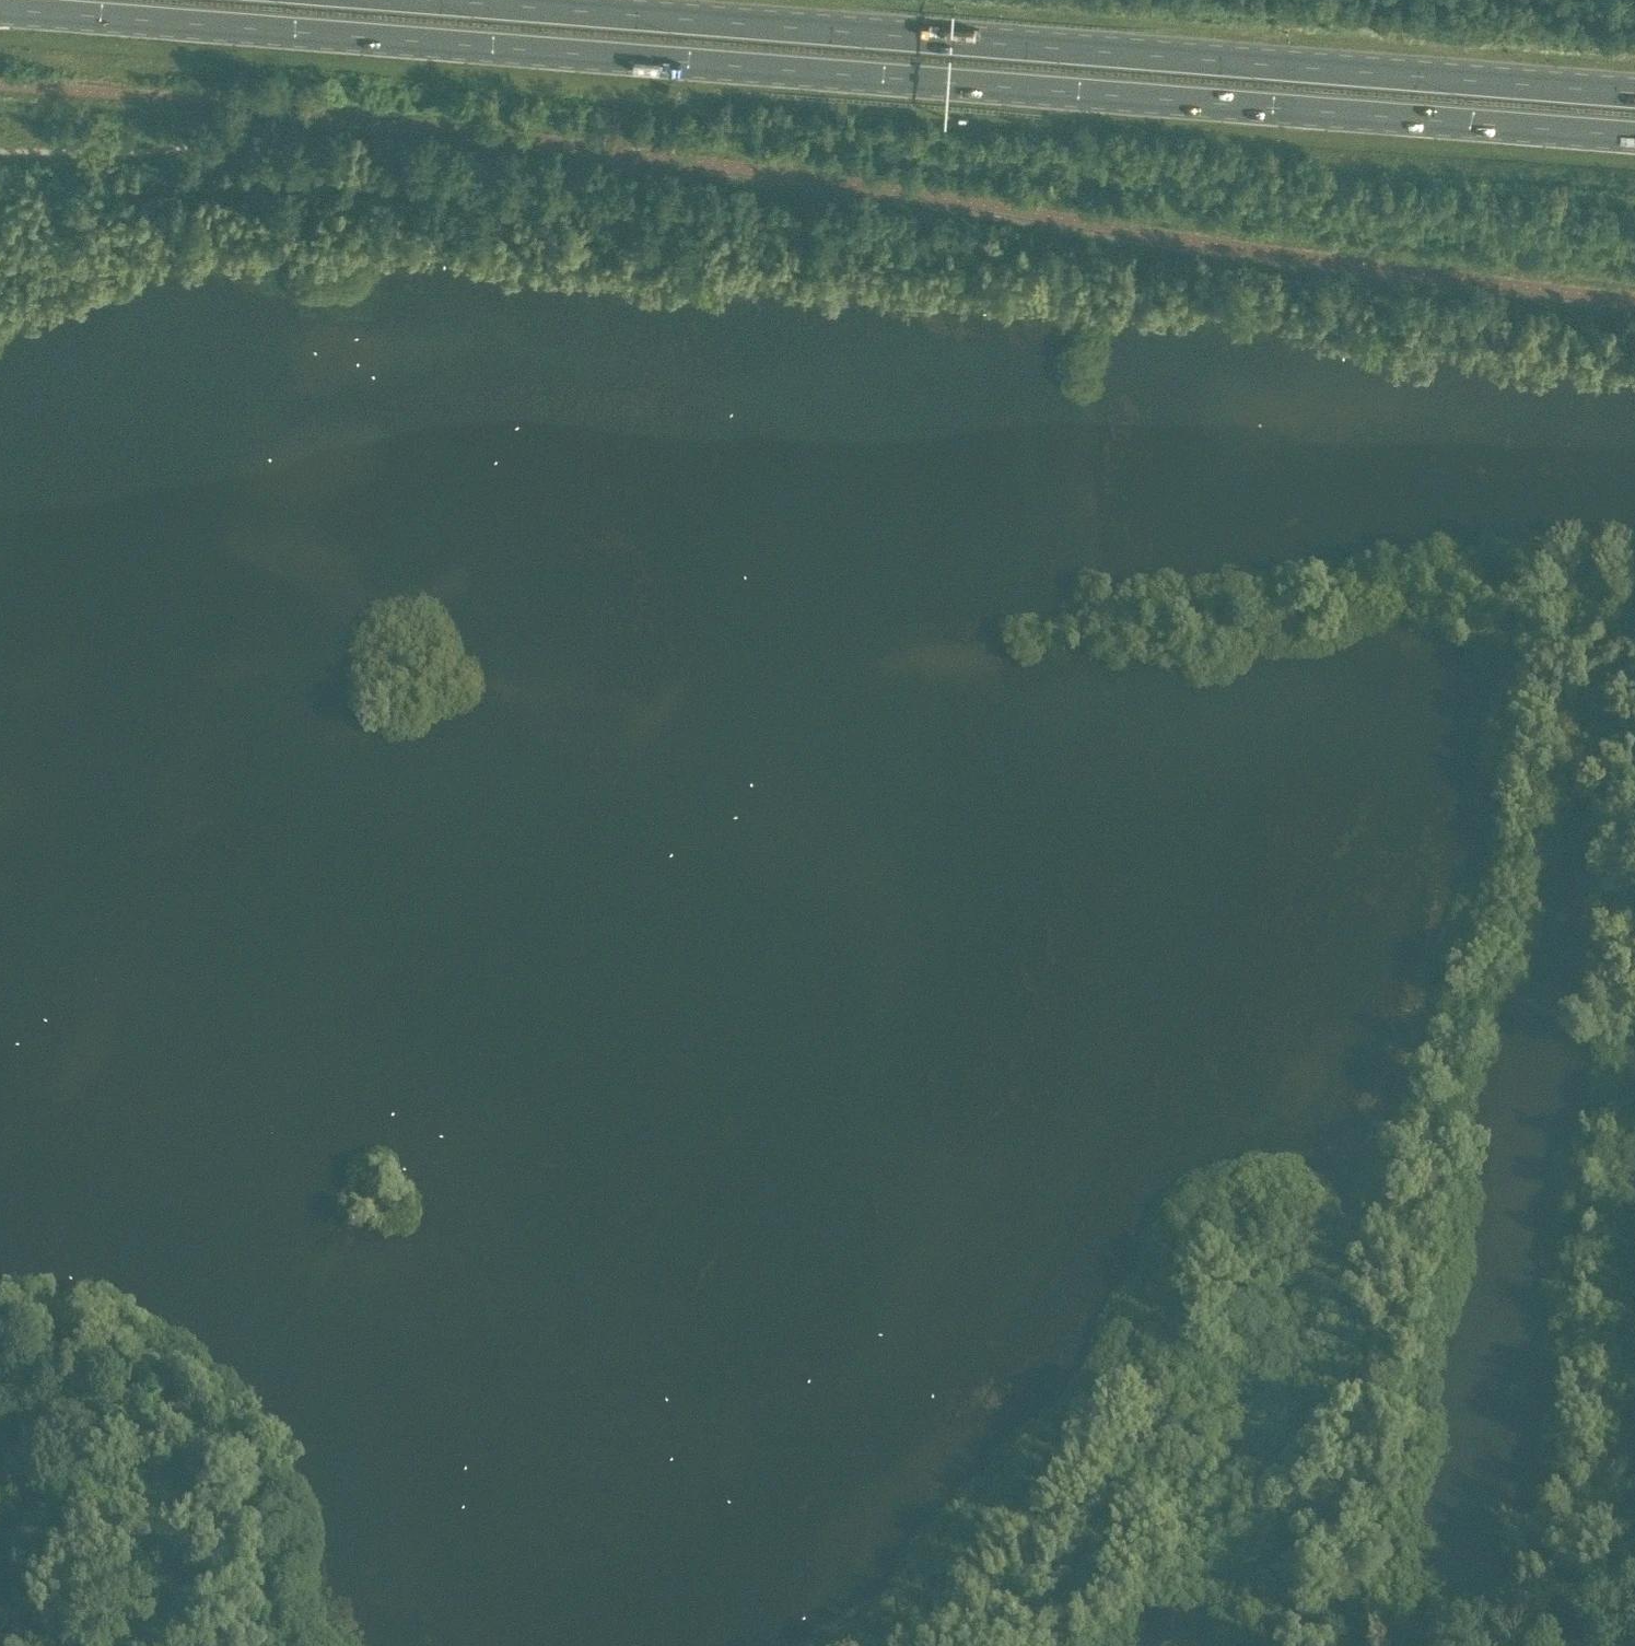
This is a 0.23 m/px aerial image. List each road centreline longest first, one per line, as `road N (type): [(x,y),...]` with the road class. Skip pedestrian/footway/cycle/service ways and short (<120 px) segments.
road 1 (trunk): [(0,10),(1634,139)]
road 2 (trunk): [(1634,94),(440,0)]

